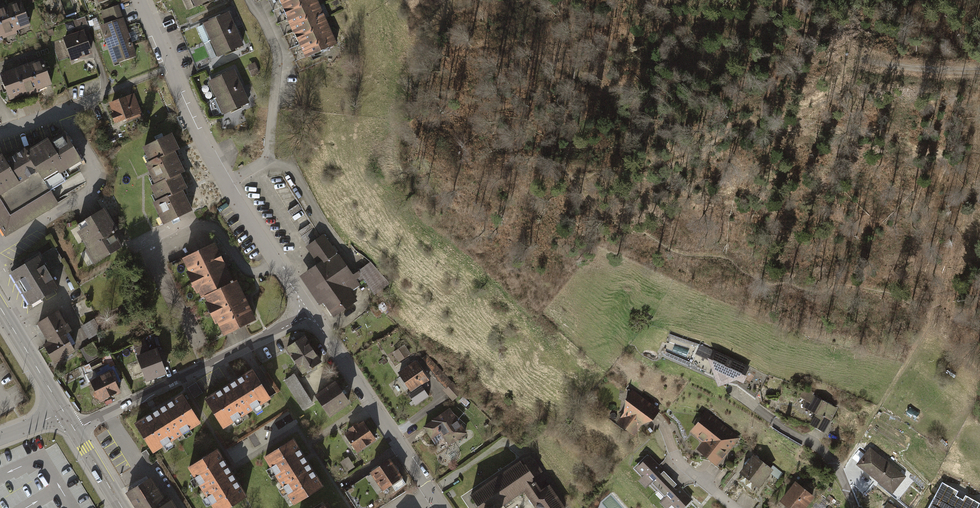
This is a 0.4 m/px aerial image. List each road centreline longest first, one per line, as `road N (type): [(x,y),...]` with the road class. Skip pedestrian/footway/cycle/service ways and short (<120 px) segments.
road 1 (residential): [(309,310),(75,430)]
road 2 (residential): [(441,507),(309,310)]
road 3 (residential): [(226,185),(268,155),(277,51),(249,0)]
road 4 (residential): [(142,0),(226,185)]
road 5 (residential): [(855,507),(823,452),(739,396)]
road 6 (residential): [(226,185),(309,310)]
road 7 (primary): [(64,412),(0,307)]

